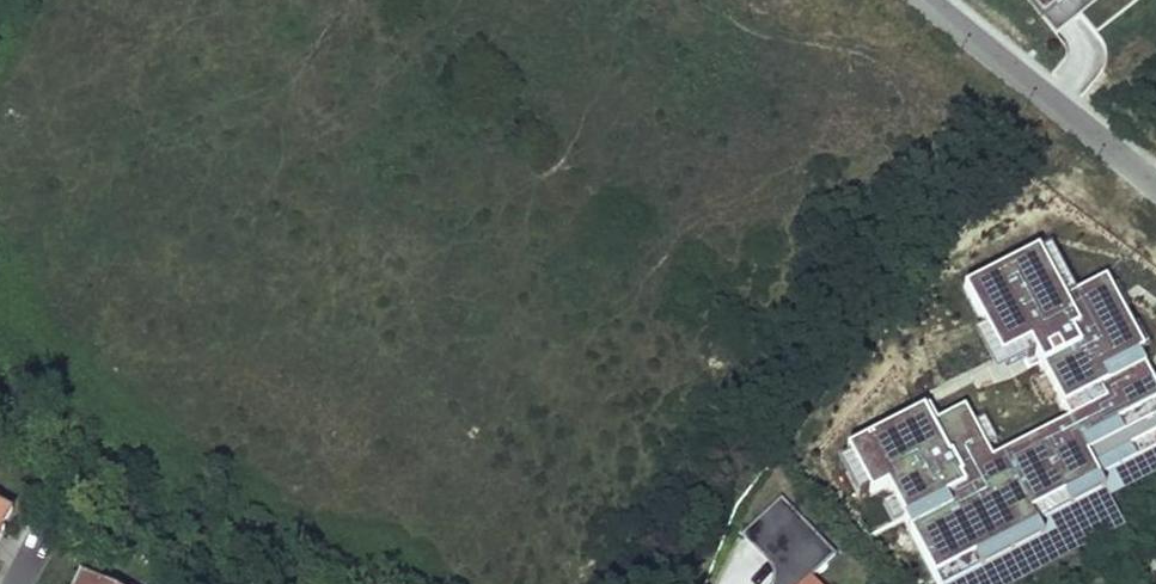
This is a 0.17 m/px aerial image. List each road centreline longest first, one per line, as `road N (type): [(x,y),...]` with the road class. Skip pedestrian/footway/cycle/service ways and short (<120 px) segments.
road 1 (residential): [(1155,185),(925,0)]

